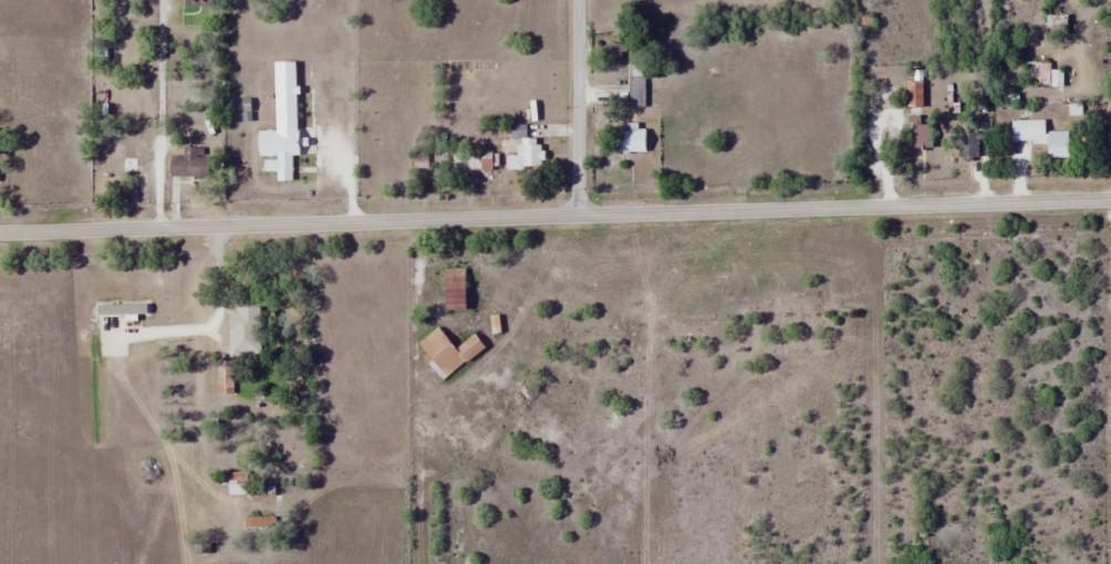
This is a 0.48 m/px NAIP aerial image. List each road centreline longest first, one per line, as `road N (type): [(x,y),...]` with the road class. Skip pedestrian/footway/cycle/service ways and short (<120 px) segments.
road 1 (tertiary): [(1110,198),(0,233)]
road 2 (residential): [(578,216),(577,0)]

